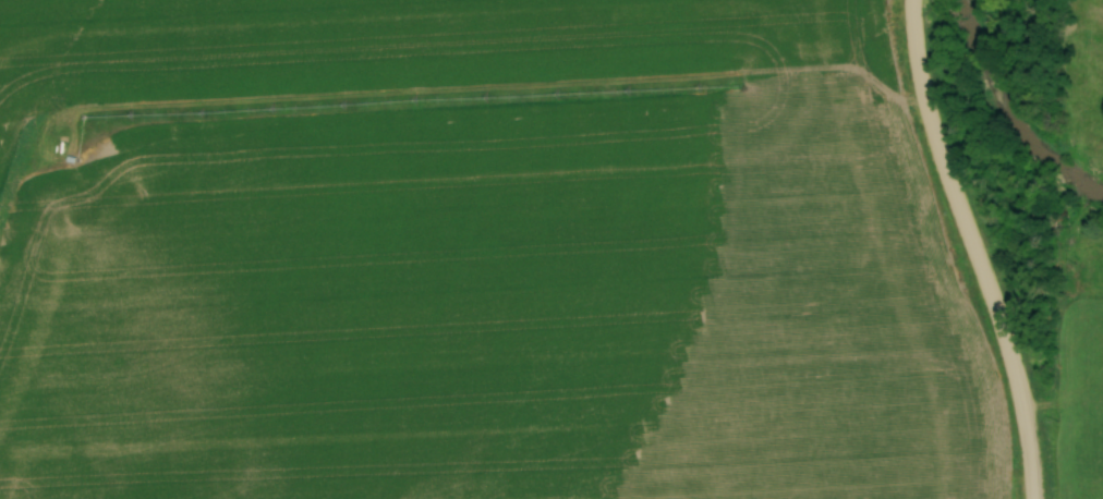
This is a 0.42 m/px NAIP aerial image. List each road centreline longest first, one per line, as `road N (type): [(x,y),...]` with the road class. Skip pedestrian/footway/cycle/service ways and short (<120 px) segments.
road 1 (residential): [(1036,498),(1013,362),(930,137),(908,0)]

